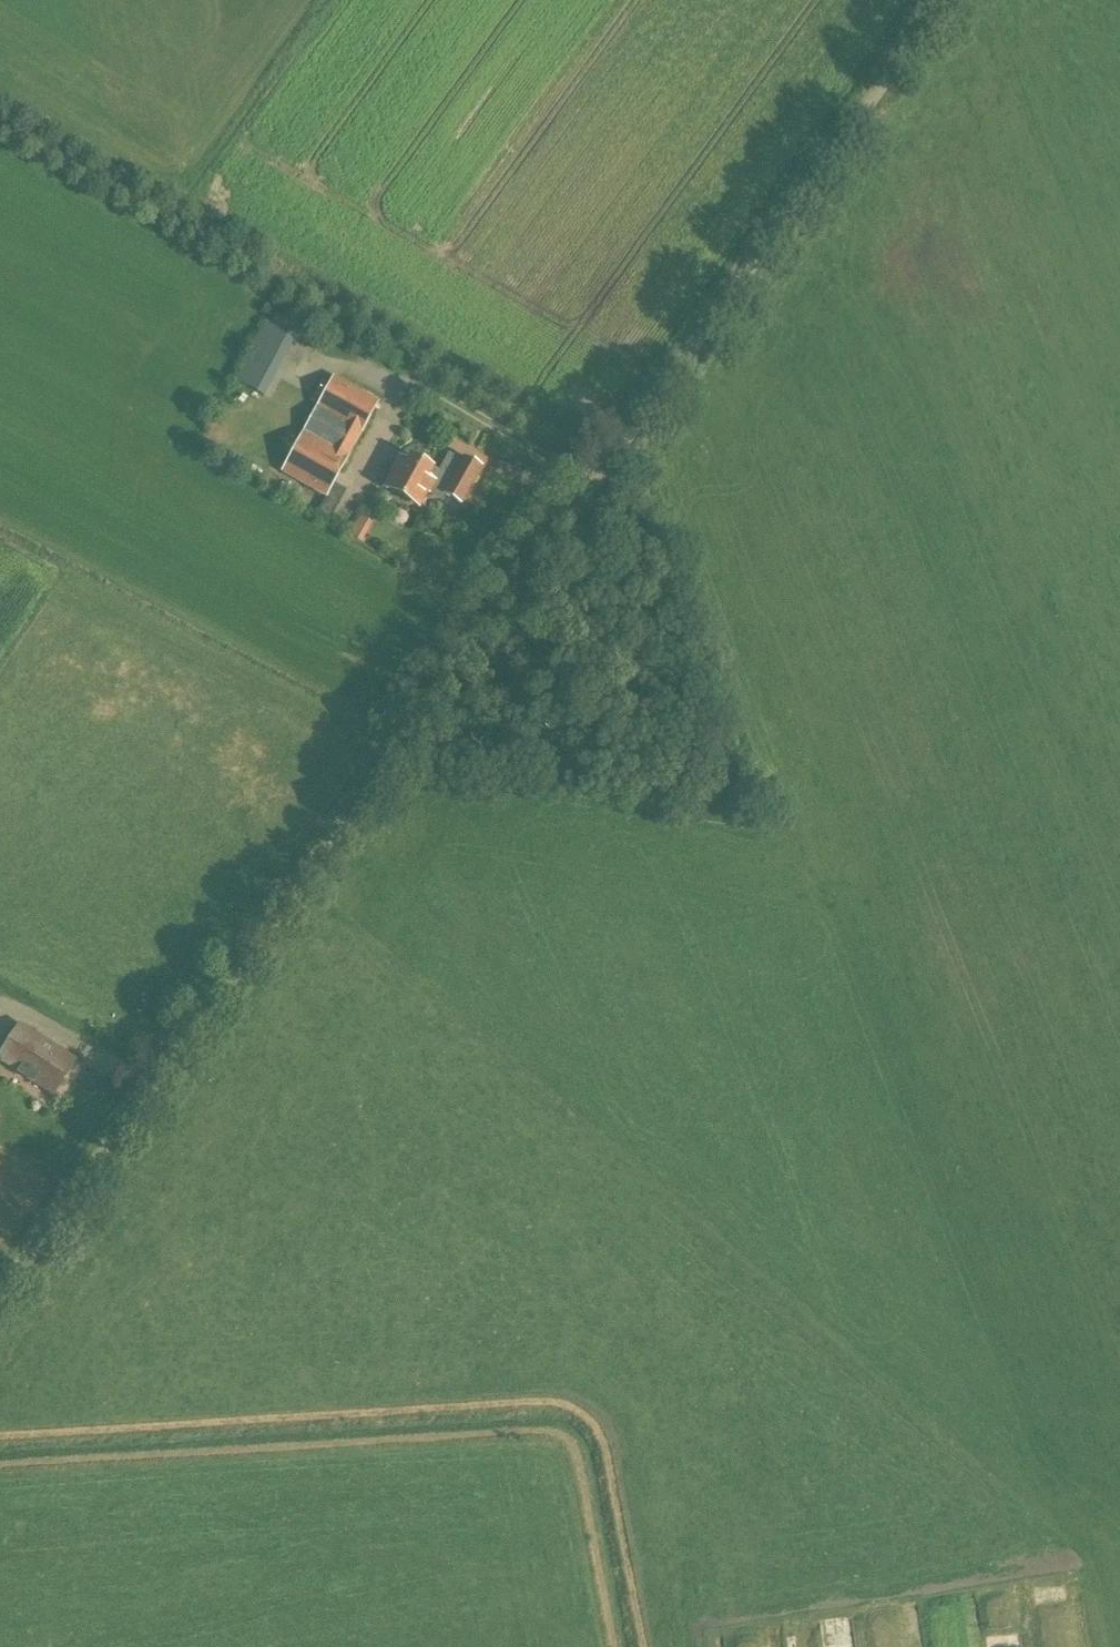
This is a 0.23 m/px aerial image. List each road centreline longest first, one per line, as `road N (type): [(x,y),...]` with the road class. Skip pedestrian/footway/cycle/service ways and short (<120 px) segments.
road 1 (tertiary): [(0,1292),(943,0)]

